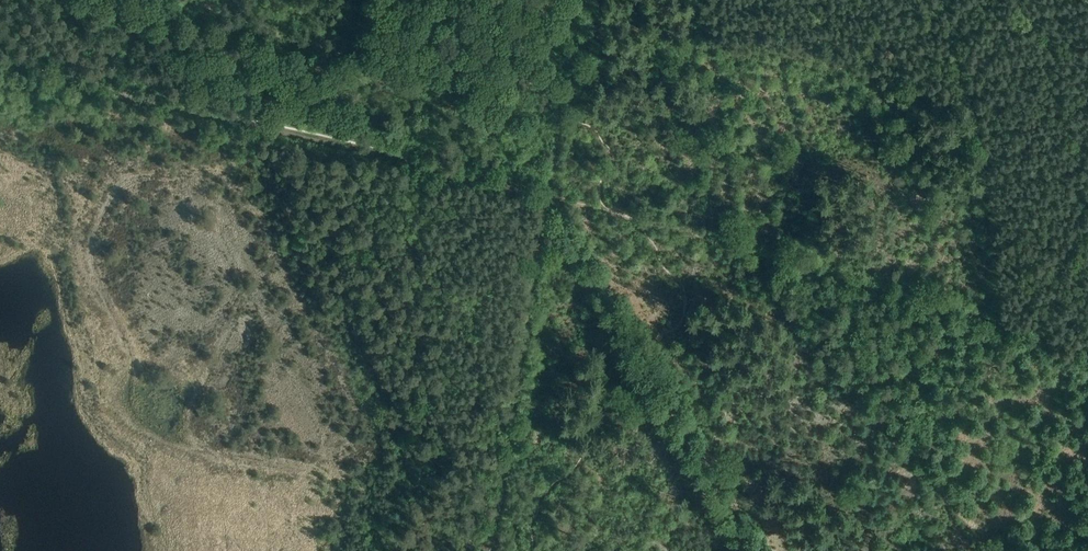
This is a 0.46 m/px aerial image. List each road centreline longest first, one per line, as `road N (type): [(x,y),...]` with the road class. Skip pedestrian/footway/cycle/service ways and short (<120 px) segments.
road 1 (track): [(537,195),(0,65)]
road 2 (track): [(1087,347),(631,218)]
road 3 (track): [(547,206),(493,550)]

